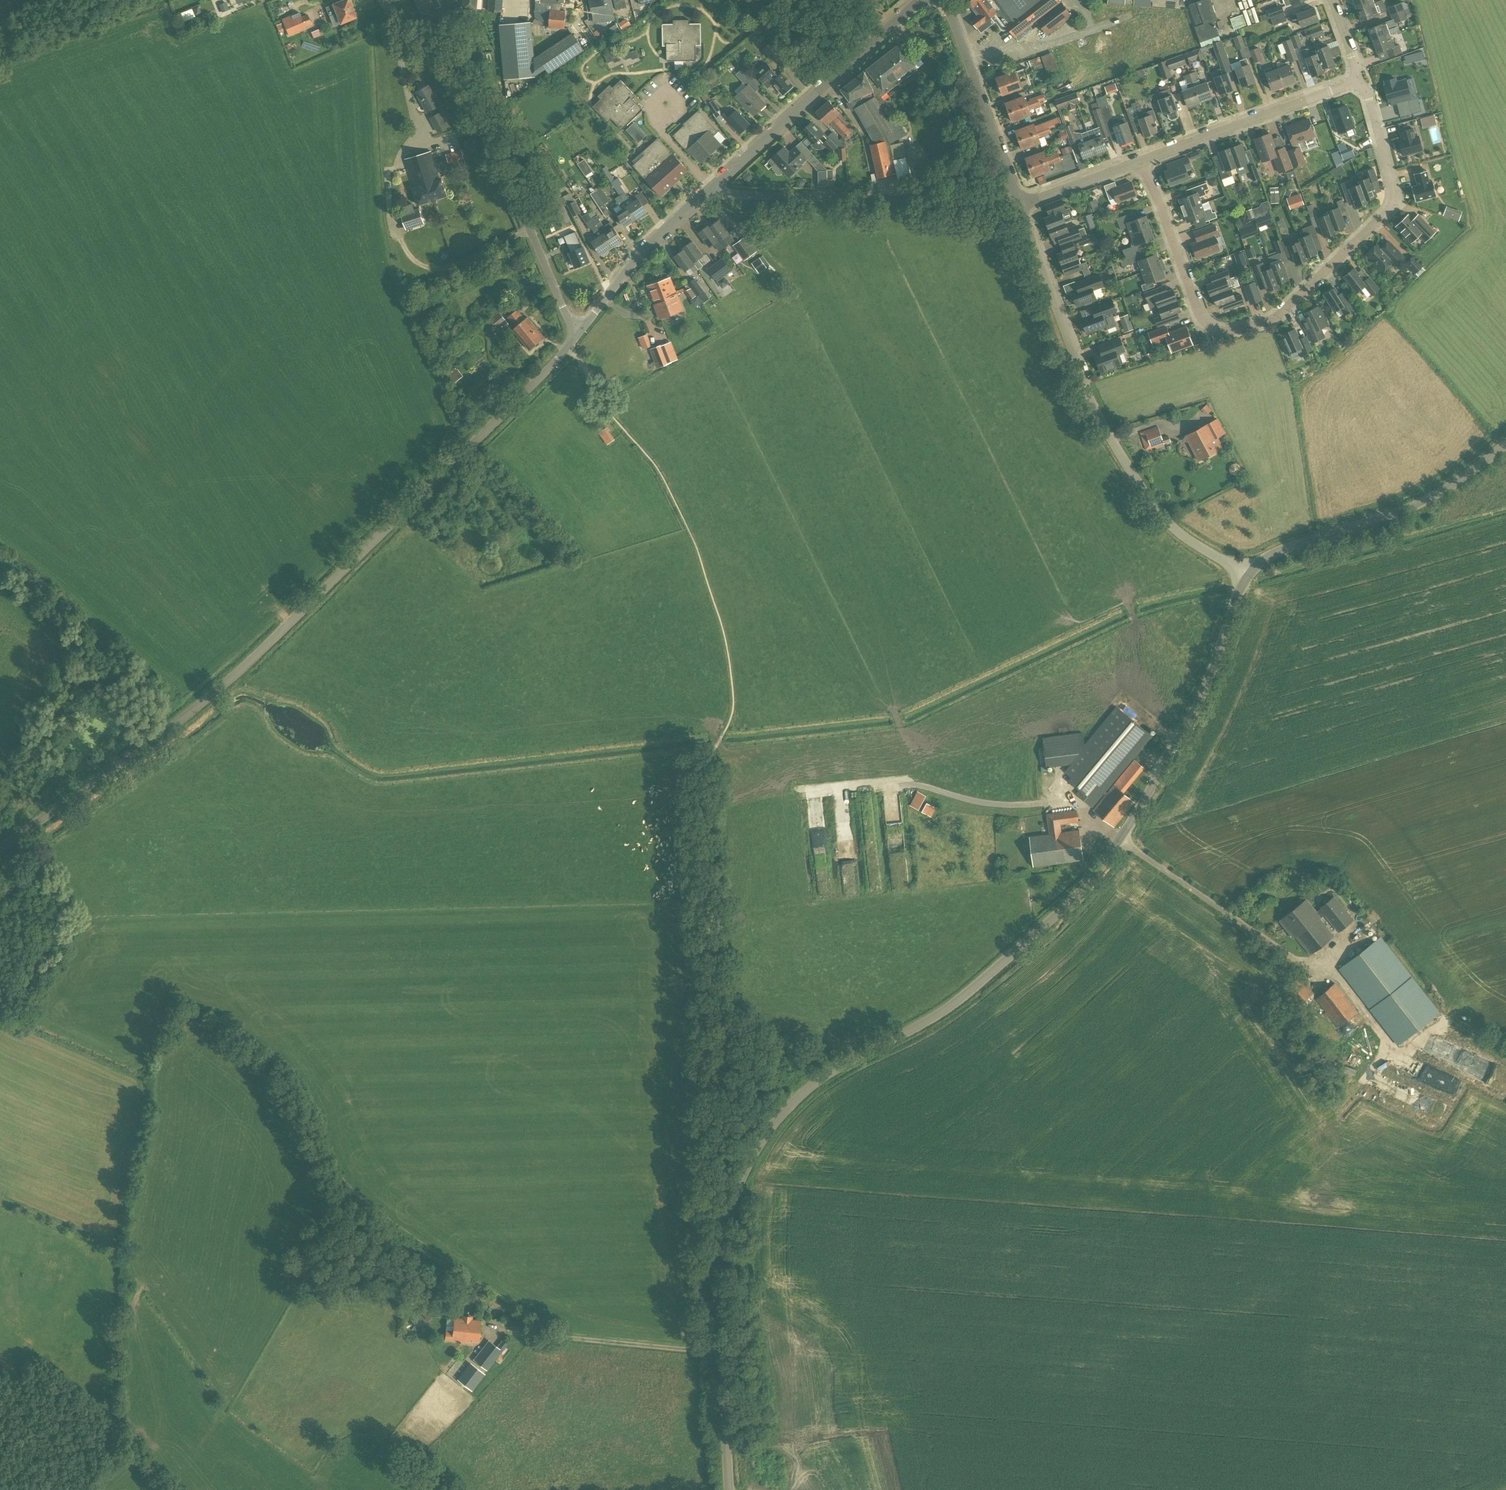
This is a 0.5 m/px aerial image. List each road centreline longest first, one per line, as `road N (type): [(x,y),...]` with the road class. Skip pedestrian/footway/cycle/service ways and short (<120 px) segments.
road 1 (unclassified): [(730,1489),(721,1261),(730,1206),(755,1155),(809,1088),(937,1018),(1088,886),(1180,741),(1223,640),(1243,565)]
road 2 (unclassified): [(0,858),(236,674),(391,529),(579,332)]
road 3 (residential): [(1353,81),(1368,93),(1393,198),(1269,321),(1228,330),(1211,328),(1200,315),(1140,161)]
road 4 (unclassified): [(1243,565),(1181,536),(1125,462),(1078,361),(1022,202)]
road 5 (unclassified): [(579,332),(528,231),(489,127),(384,0)]
road 6 (residential): [(1022,202),(714,188)]
road 7 (unclassified): [(1243,565),(1401,515),(1451,489),(1505,443)]
road 8 (unclassified): [(714,188),(920,0)]
road 9 (residential): [(1353,81),(1140,161)]
road 10 (unclassified): [(1022,202),(943,0)]
road 11 (unclassified): [(579,332),(640,255),(714,188)]
road 12 (residential): [(1140,161),(1022,202)]

